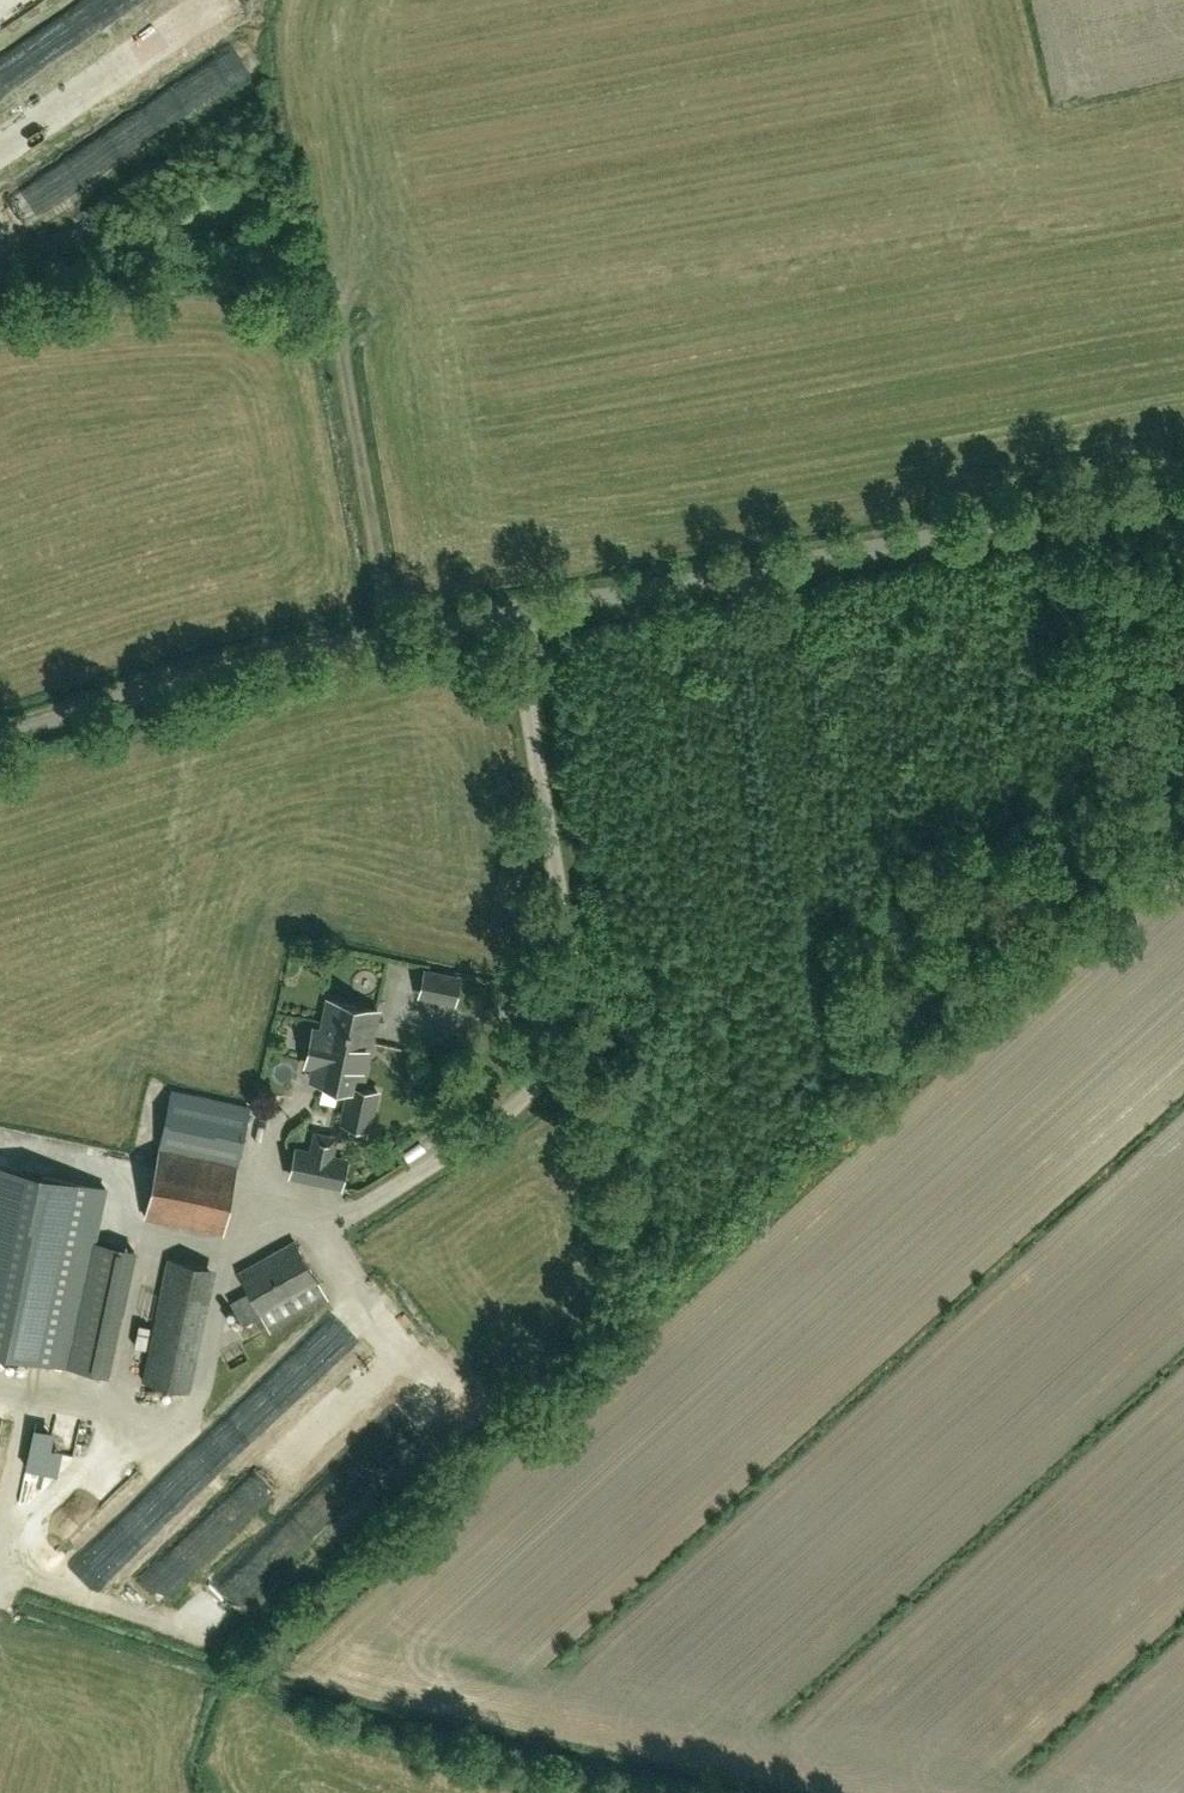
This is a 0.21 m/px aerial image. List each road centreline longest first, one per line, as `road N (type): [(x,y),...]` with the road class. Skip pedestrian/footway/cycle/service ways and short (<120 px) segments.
road 1 (unclassified): [(0,739),(290,658),(1183,492)]

